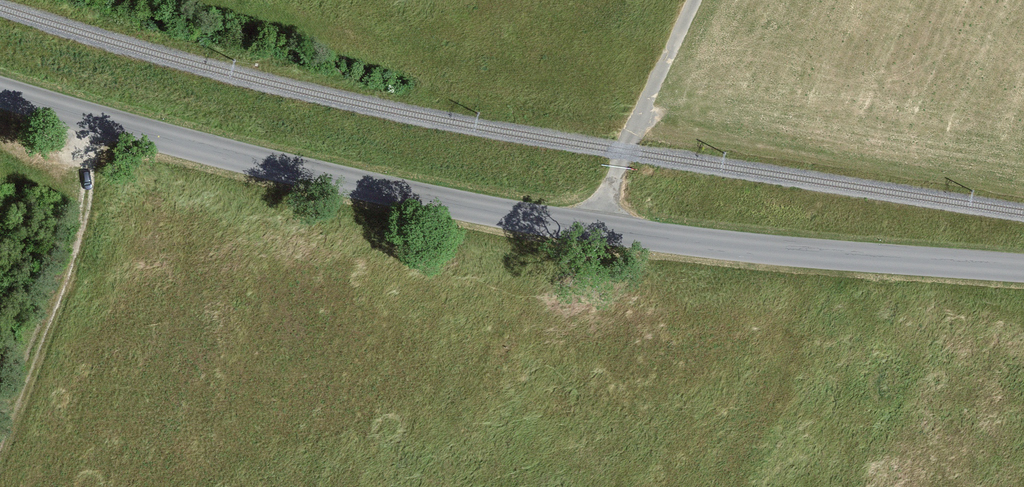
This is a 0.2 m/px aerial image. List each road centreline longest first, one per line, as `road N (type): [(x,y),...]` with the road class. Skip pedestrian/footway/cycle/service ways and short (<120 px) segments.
road 1 (tertiary): [(1023,271),(798,254),(401,195),(0,96)]
road 2 (track): [(0,455),(72,267),(90,177),(69,118)]
road 3 (track): [(694,0),(596,228)]

